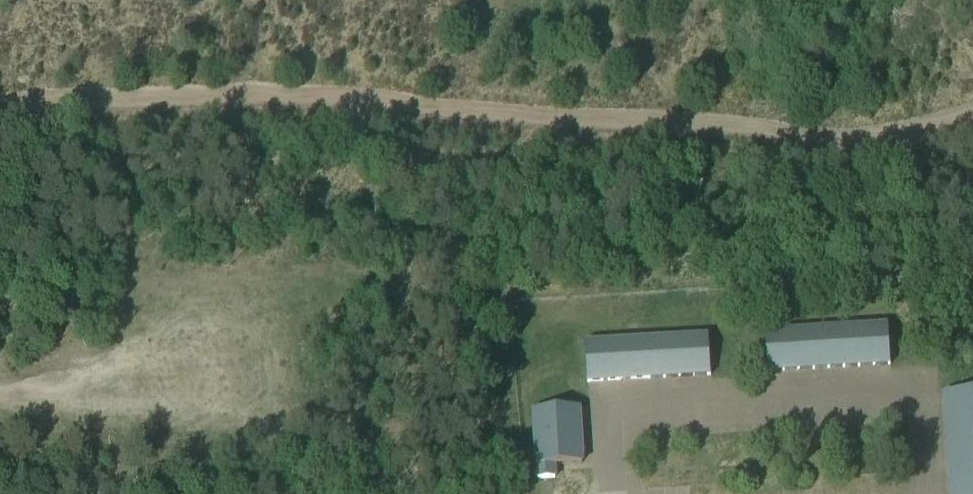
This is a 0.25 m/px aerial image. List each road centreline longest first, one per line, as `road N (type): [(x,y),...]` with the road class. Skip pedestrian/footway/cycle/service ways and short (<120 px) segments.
road 1 (track): [(972,109),(912,132),(244,96),(0,98)]

